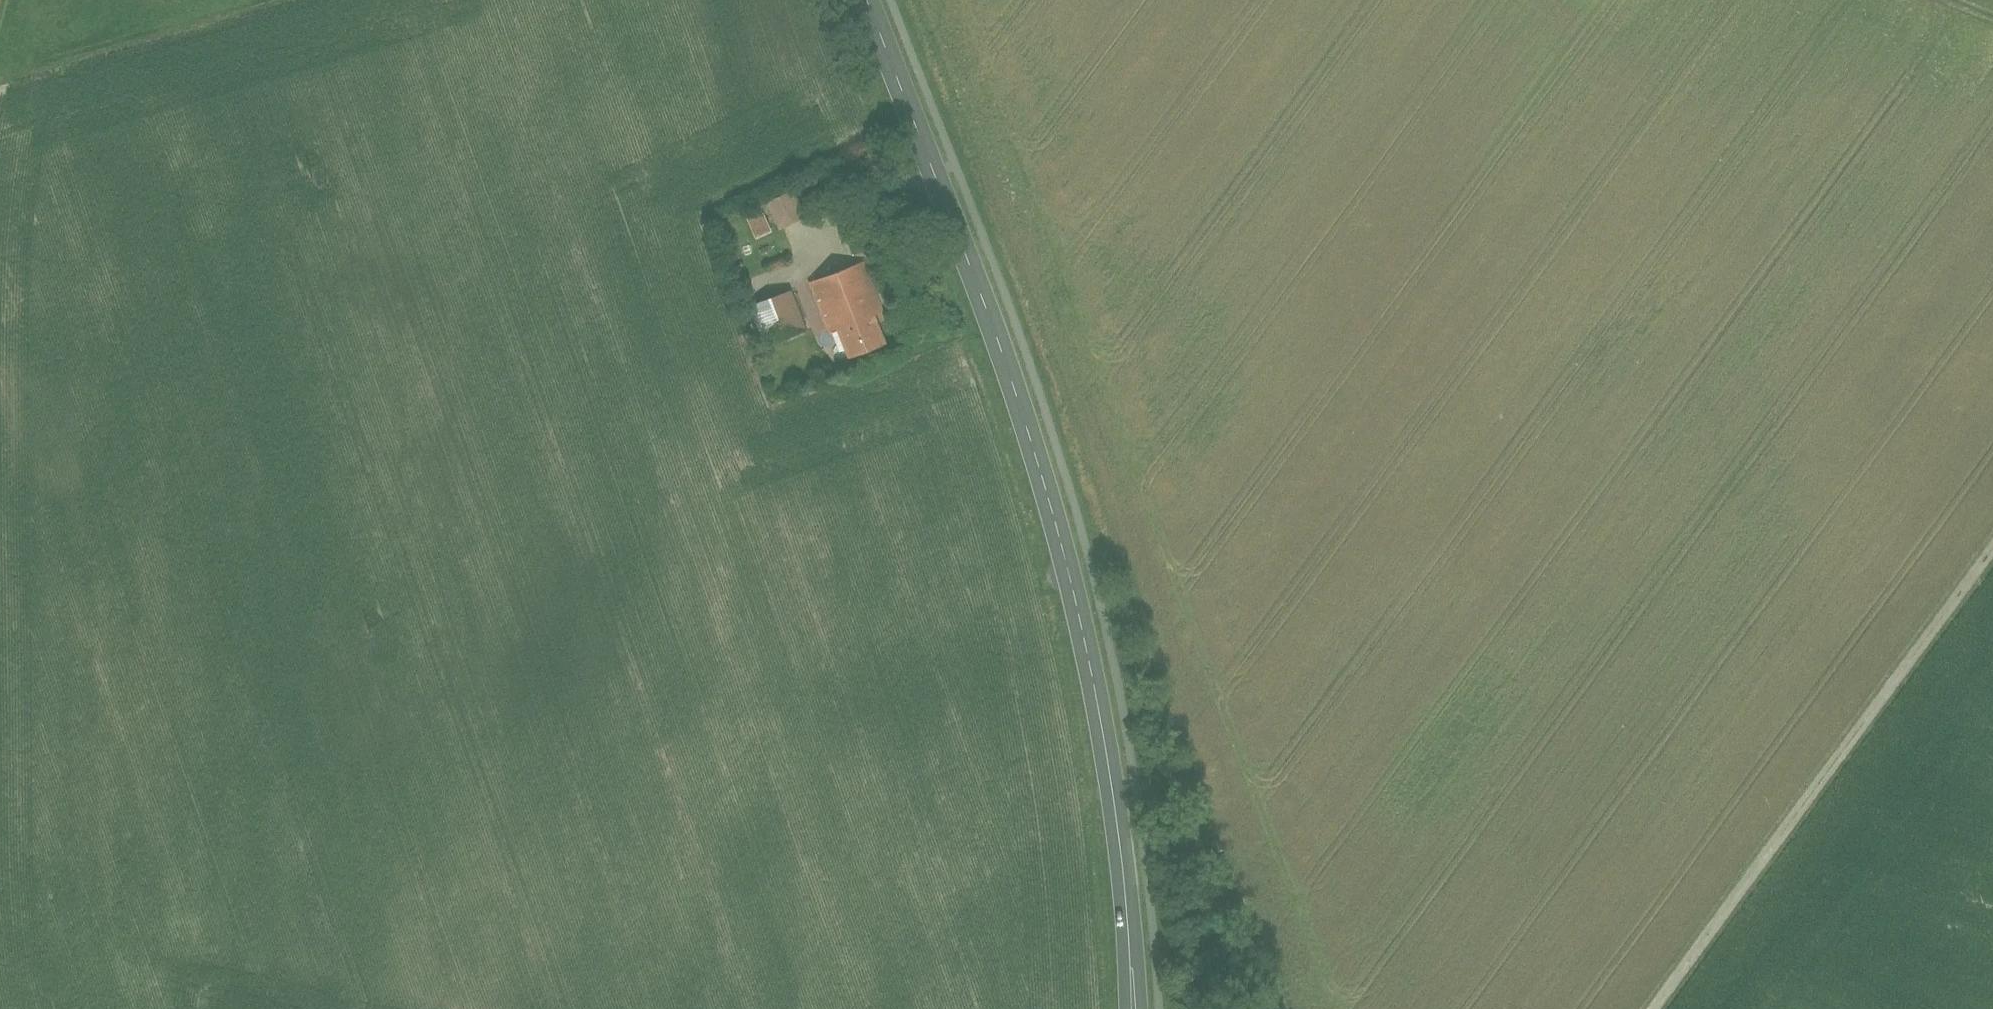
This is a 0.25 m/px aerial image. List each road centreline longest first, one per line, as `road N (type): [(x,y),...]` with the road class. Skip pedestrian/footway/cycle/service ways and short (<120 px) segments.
road 1 (tertiary): [(864,0),(1022,416),(1085,640),(1108,750),(1133,1008)]
road 2 (unclassified): [(1992,552),(1657,1008)]

